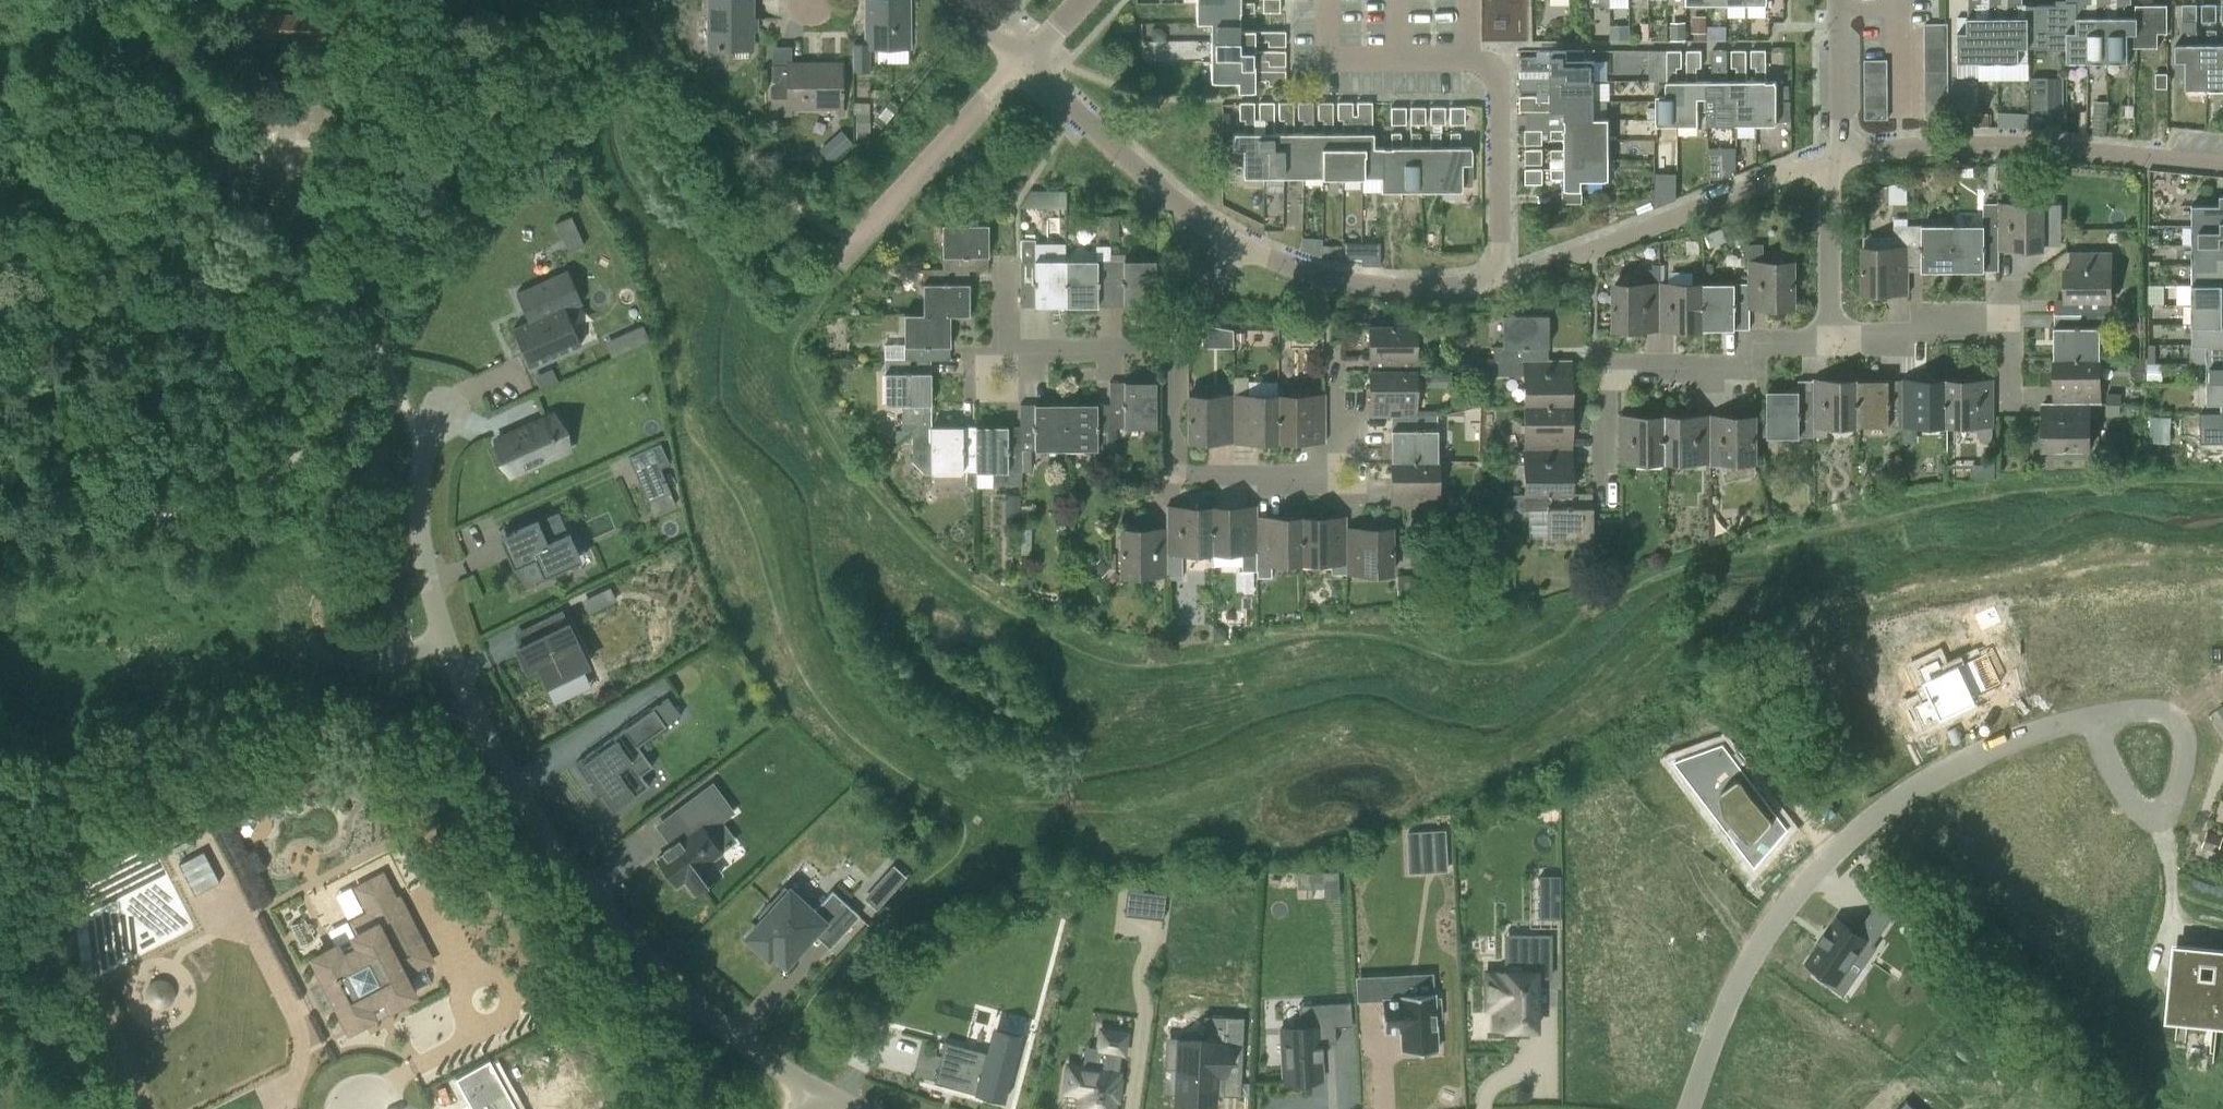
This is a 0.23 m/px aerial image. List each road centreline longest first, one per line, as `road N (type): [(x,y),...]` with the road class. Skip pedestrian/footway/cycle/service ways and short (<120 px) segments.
road 1 (residential): [(817,1093),(751,1053),(615,918),(561,854),(498,754),(452,652),(425,554),(417,474),(443,410)]
road 2 (residential): [(2093,721),(2002,744),(1945,769),(1802,879),(1730,1005),(1695,1108)]
road 3 (residential): [(1346,373),(1346,451),(1322,477),(1175,479),(1174,347)]
road 4 (residential): [(2222,170),(2003,142),(1840,155)]
road 5 (residential): [(1605,489),(1605,373),(1763,369),(1763,345),(1837,343)]
road 6 (residential): [(816,299),(855,244),(1023,68)]
road 7 (residential): [(1840,155),(1565,259)]
road 8 (residential): [(1837,343),(1916,340),(1916,323),(2016,321),(2015,412)]
road 9 (residential): [(1236,251),(1149,185),(1023,68)]
road 10 (residential): [(1506,280),(1448,290),(1346,286),(1236,251)]
road 11 (residential): [(2093,721),(2134,801),(2165,810),(2185,763),(2183,733),(2171,717),(2128,712)]
road 12 (residential): [(1174,347),(1009,349),(1008,261)]
road 13 (residential): [(1506,280),(1499,78),(1489,64),(1470,63)]
road 14 (residential): [(1837,343),(1840,155)]
road 15 (residential): [(1840,155),(1841,0)]
road 16 (residential): [(1402,63),(1331,63),(1329,0)]

